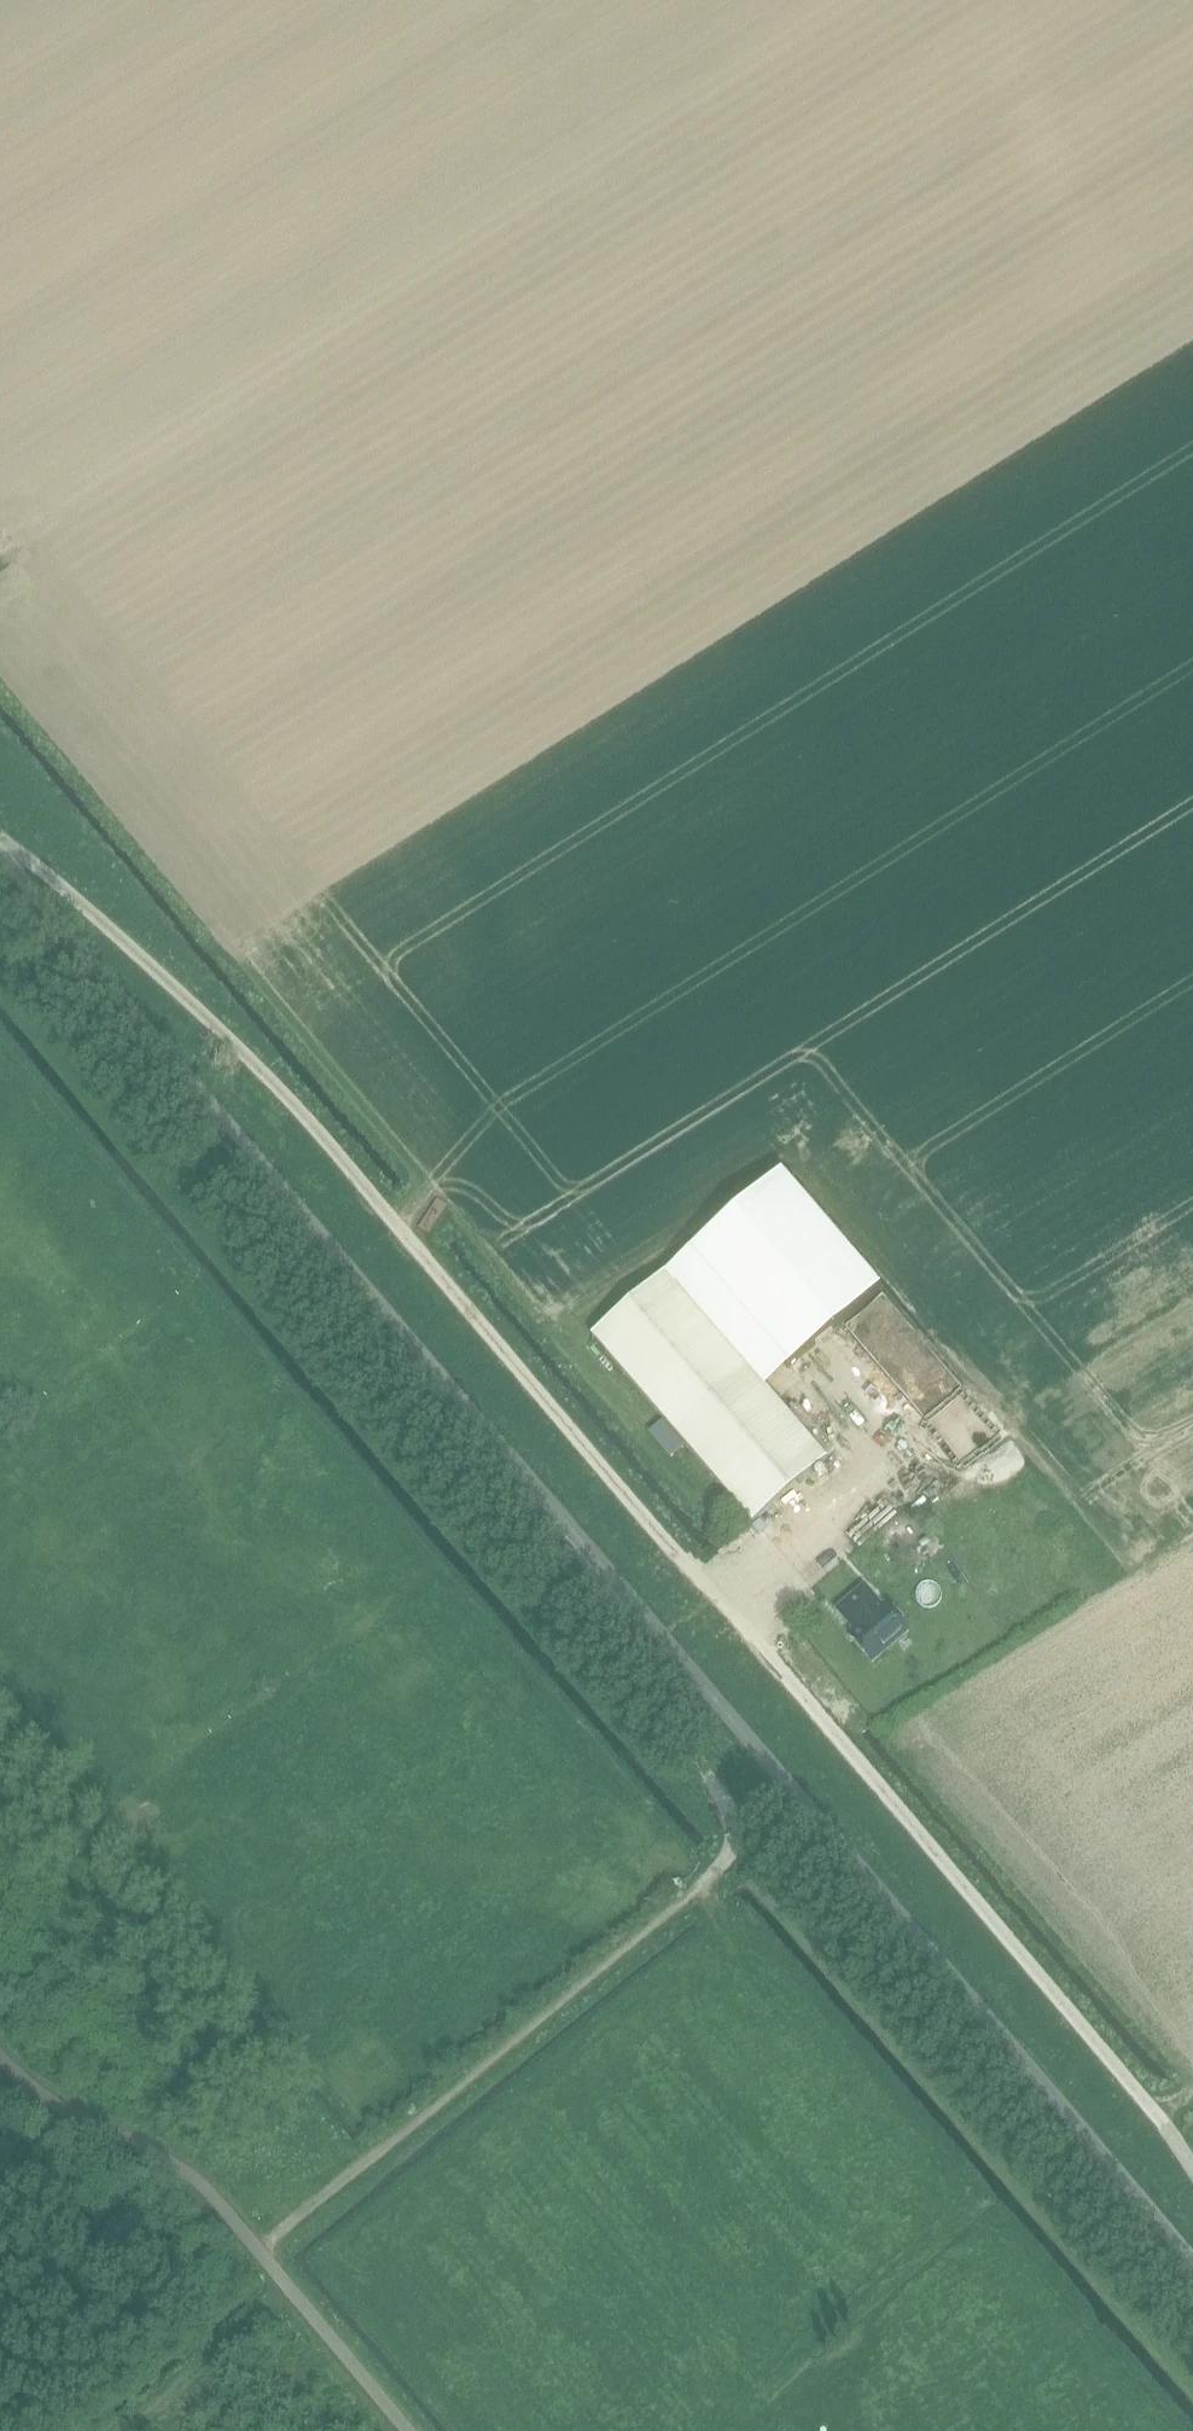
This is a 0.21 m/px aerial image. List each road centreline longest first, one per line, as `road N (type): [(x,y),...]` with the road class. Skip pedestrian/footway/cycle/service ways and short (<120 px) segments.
road 1 (unclassified): [(598,1563),(0,854)]
road 2 (unclassified): [(1192,2261),(598,1563)]
road 3 (unclassified): [(726,1860),(736,1833),(732,1816),(647,1675),(598,1563)]

